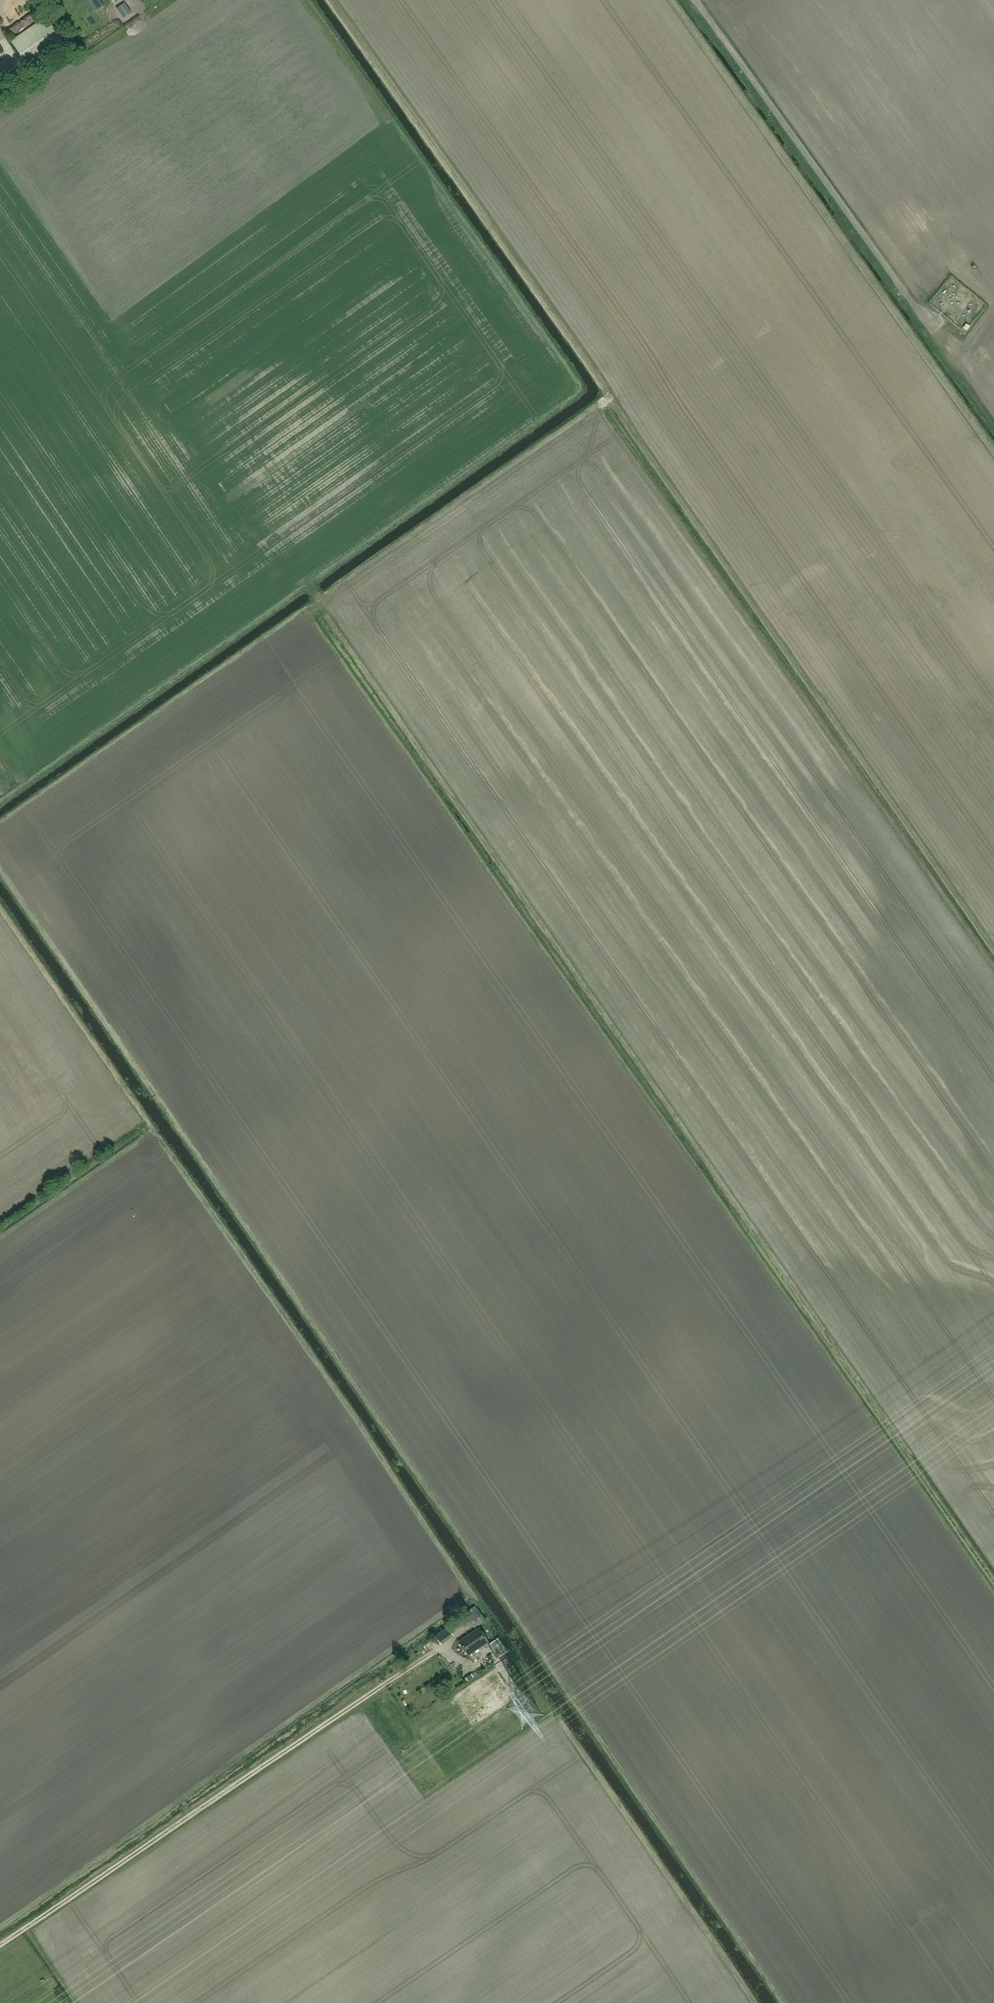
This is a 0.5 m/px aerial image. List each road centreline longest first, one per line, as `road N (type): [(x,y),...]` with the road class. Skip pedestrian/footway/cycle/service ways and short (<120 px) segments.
road 1 (unclassified): [(927,323),(695,0)]

